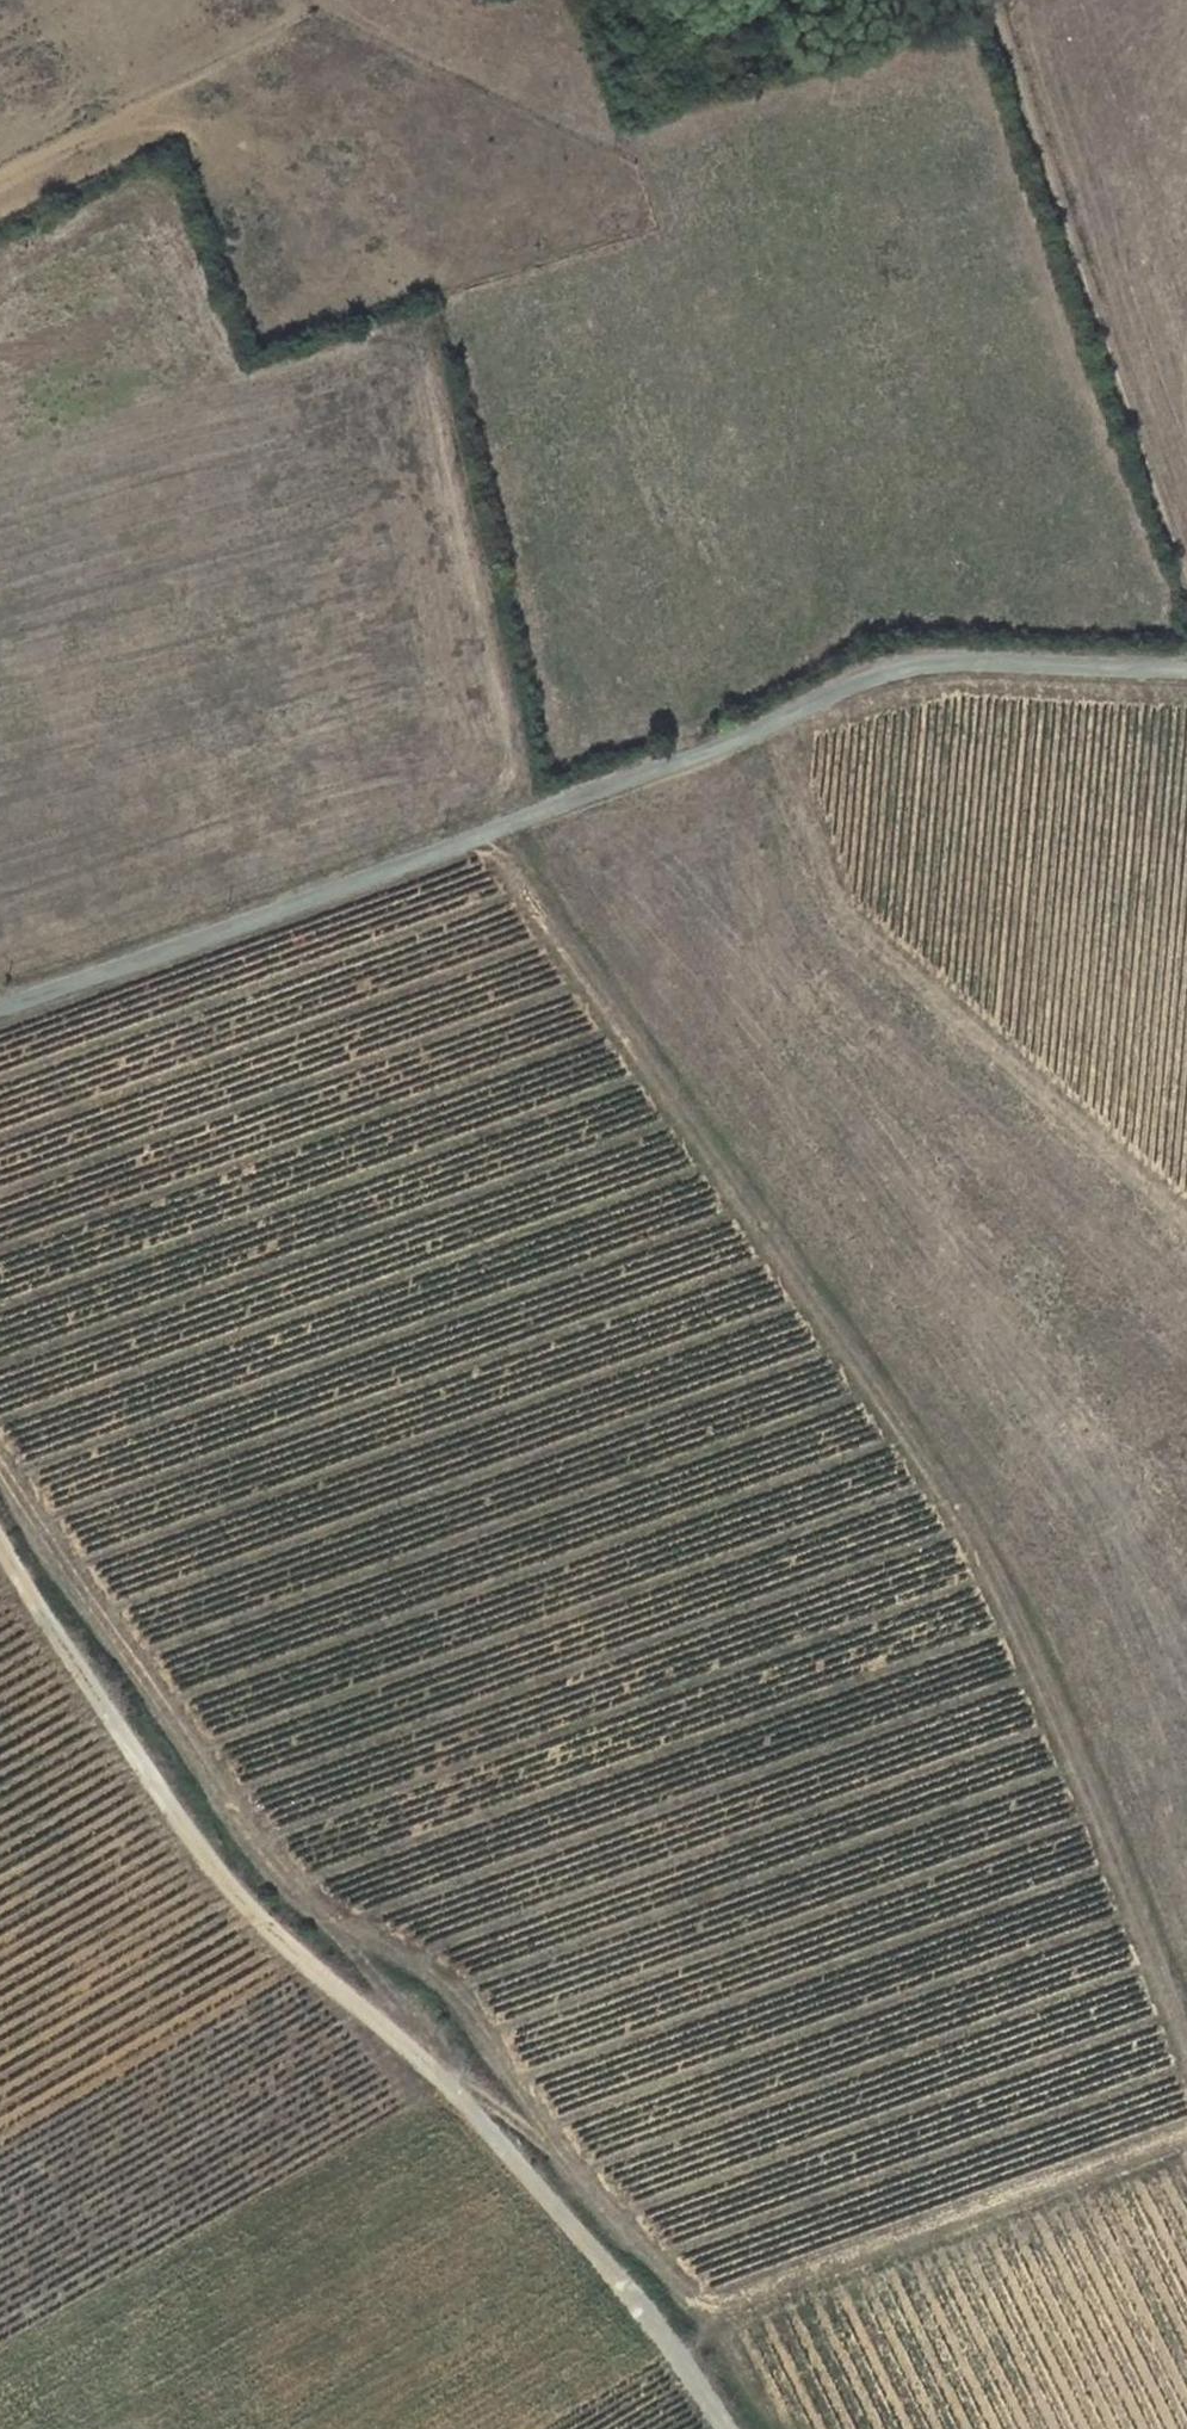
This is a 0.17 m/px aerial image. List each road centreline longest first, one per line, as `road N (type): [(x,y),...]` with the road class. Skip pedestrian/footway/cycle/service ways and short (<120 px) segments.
road 1 (unclassified): [(0,1008),(751,733),(879,674),(935,661),(1186,671)]
road 2 (track): [(733,2428),(614,2271),(476,2108),(258,1918),(155,1781),(0,1538)]

